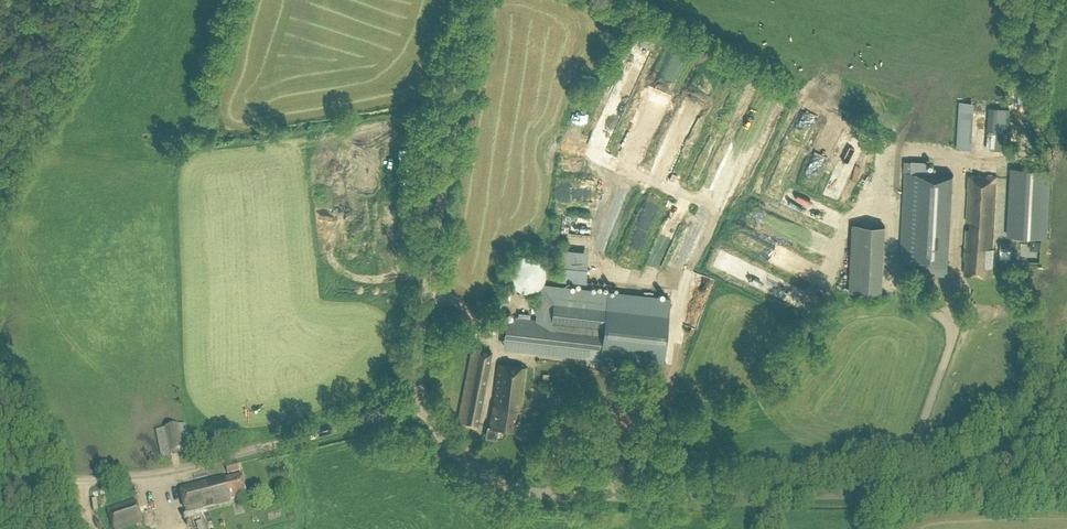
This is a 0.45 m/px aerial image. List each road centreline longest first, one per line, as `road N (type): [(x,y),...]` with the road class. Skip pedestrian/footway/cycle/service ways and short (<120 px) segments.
road 1 (unclassified): [(1066,497),(529,492),(473,468),(422,403)]
road 2 (unclassified): [(0,487),(177,474),(422,403)]
road 3 (unclassified): [(422,403),(417,358),(473,0)]
road 4 (track): [(619,495),(624,444),(658,396),(656,380),(636,373)]

